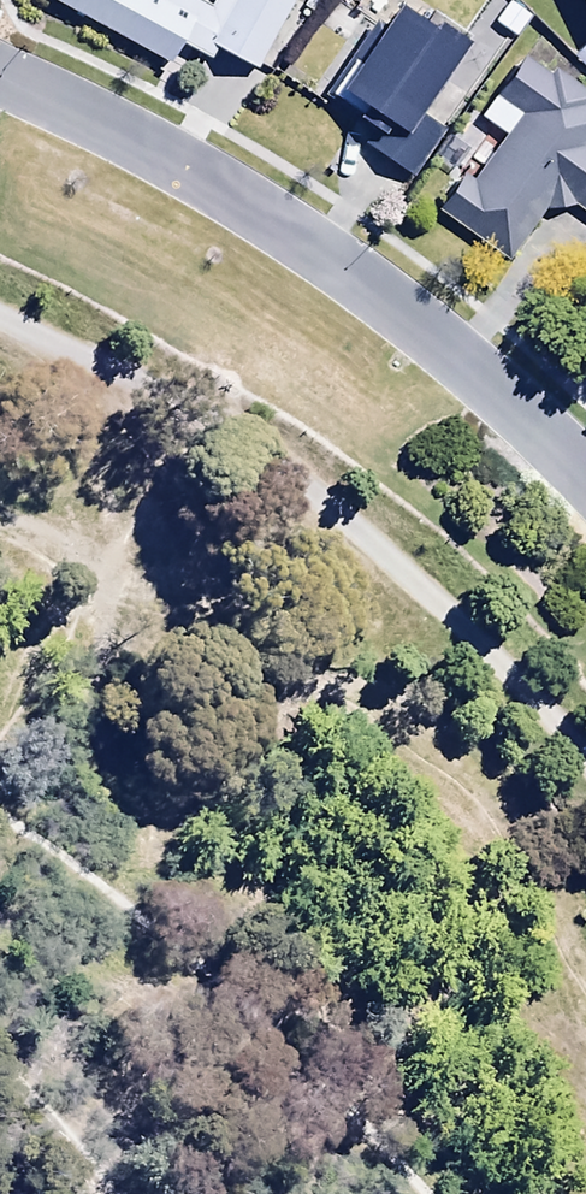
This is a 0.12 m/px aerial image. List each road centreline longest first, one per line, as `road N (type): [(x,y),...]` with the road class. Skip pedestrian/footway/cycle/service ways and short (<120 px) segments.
road 1 (track): [(585,772),(504,674),(225,424),(0,319)]
road 2 (residential): [(0,77),(98,120),(274,224),(471,379),(585,486)]
road 3 (track): [(363,289),(255,402),(173,472),(46,680),(0,785)]

